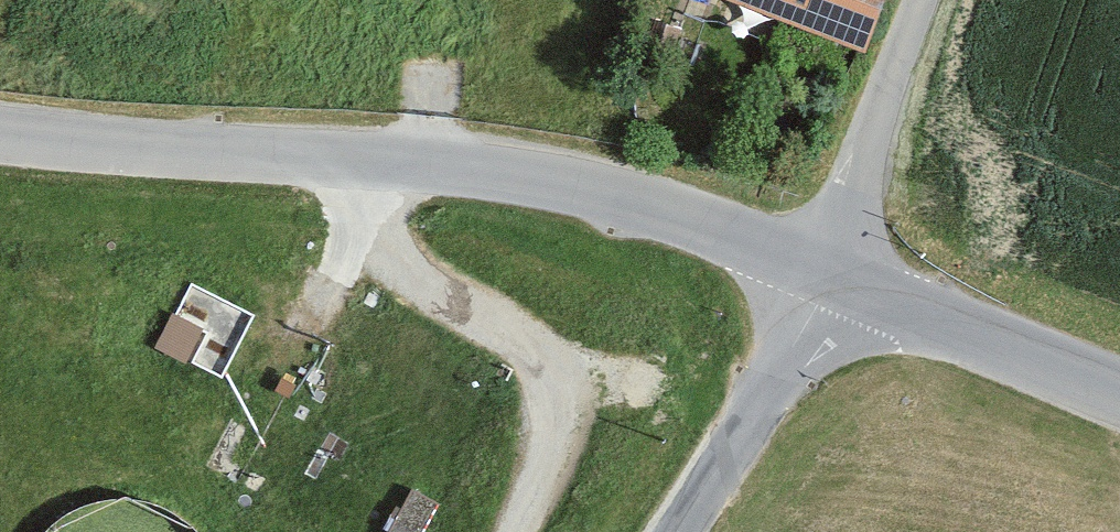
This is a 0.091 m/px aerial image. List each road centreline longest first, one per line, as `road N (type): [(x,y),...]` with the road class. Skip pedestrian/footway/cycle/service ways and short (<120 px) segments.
road 1 (unclassified): [(828,274),(658,207),(526,175),(0,125)]
road 2 (track): [(364,156),(368,216),(394,264),(506,329),(547,369),(556,415),(517,531)]
road 3 (unclassified): [(1119,389),(828,274)]
road 4 (unclassified): [(678,531),(793,350),(828,274)]
road 5 (unclassified): [(828,274),(919,0)]
road 6 (track): [(1079,375),(1119,517)]

